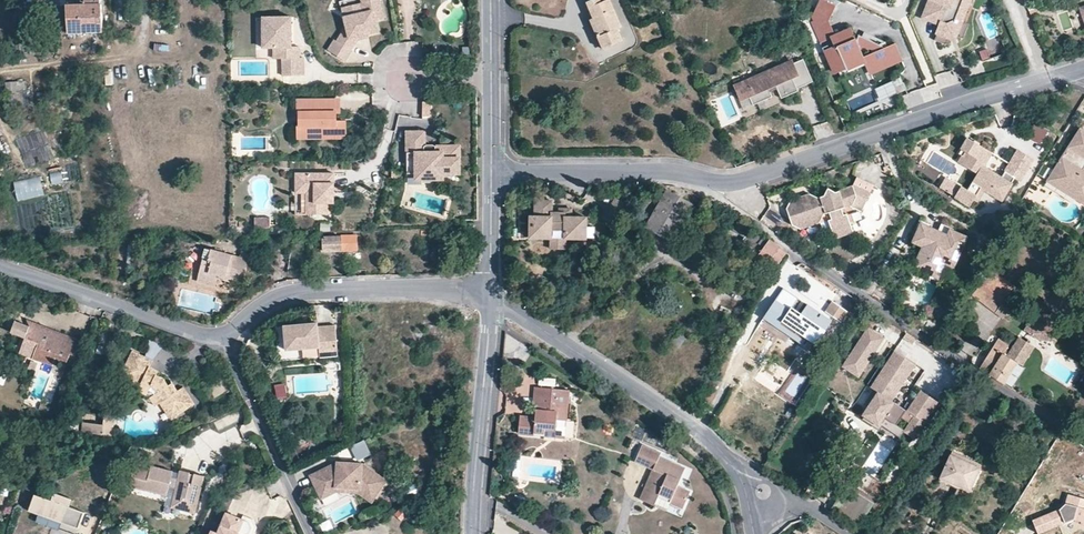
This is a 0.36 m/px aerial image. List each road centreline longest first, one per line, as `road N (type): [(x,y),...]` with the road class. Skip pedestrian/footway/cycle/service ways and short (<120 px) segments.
road 1 (residential): [(1083,440),(710,198),(702,179)]
road 2 (residential): [(702,179),(741,185),(1083,72)]
road 3 (residential): [(490,304),(508,307),(705,438),(747,496)]
road 4 (residential): [(225,339),(284,294),(490,290)]
road 5 (residential): [(225,339),(0,267)]
road 6 (residential): [(473,533),(490,304)]
road 7 (residential): [(313,533),(225,339)]
road 8 (residential): [(492,174),(677,171),(702,179)]
road 9 (residential): [(492,174),(491,0)]

